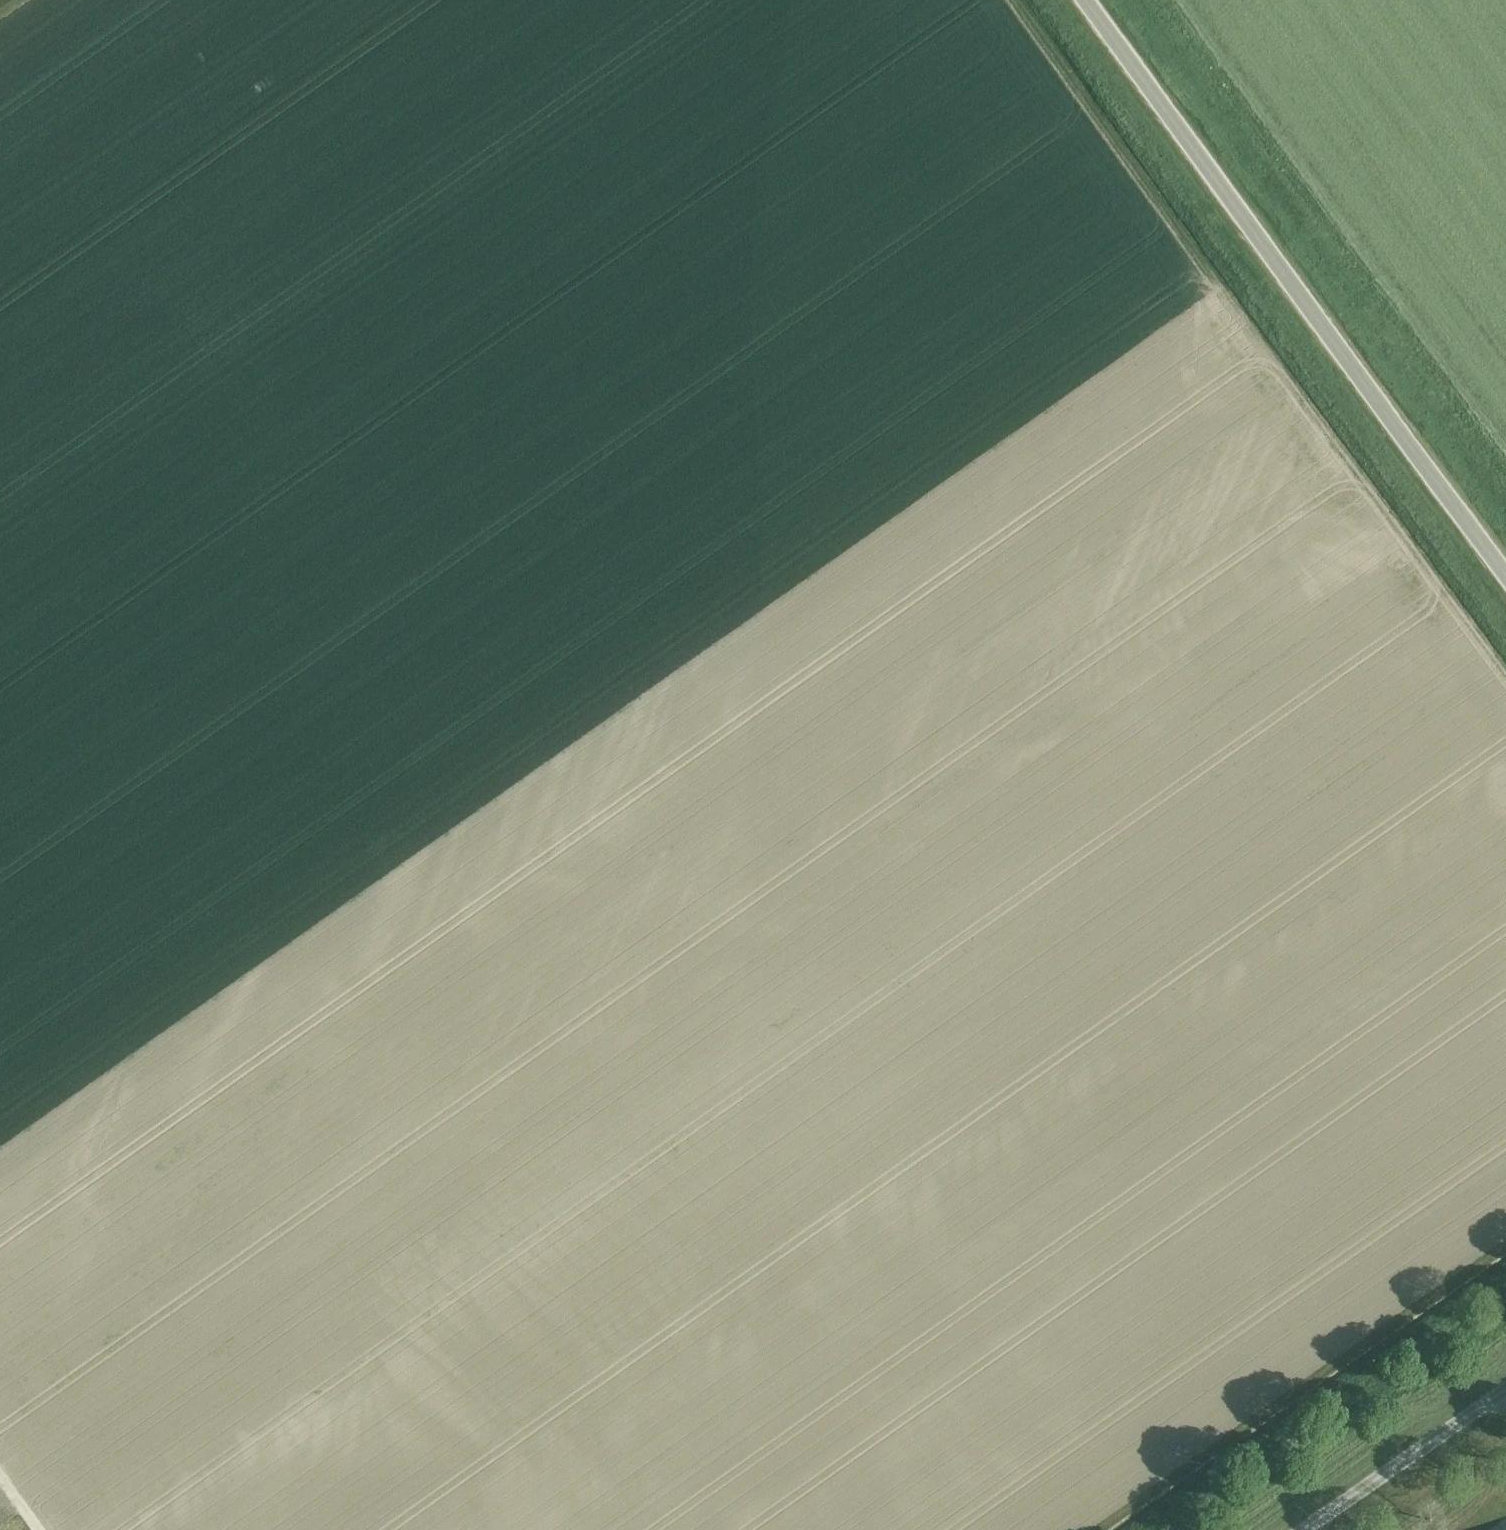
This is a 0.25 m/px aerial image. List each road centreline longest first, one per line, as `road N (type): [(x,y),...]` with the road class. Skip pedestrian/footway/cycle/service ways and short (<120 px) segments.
road 1 (unclassified): [(1505,575),(1095,0)]
road 2 (tertiary): [(1303,1529),(1505,1390)]

